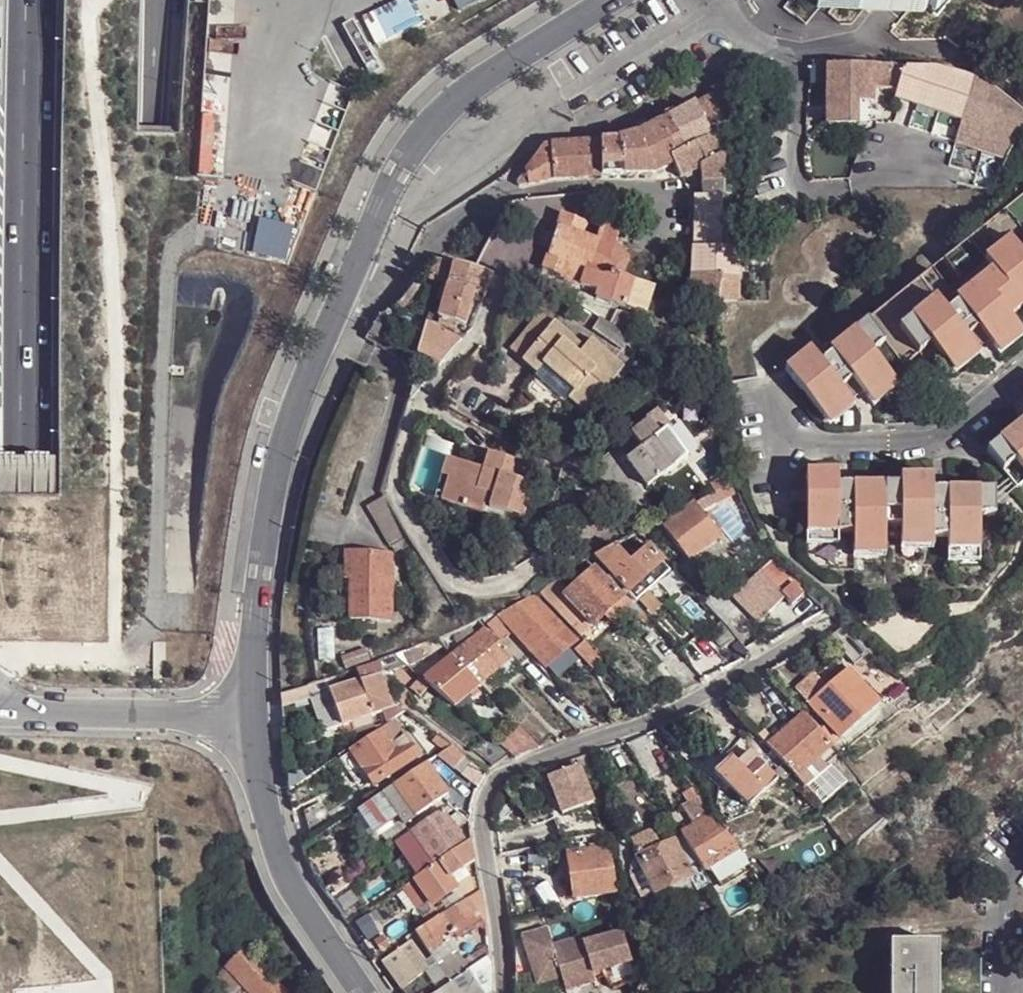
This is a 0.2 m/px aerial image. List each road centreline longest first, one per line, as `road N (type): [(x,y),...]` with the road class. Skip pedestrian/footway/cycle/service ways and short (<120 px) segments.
road 1 (residential): [(364,992),(292,885),(275,840),(255,718),(255,611),(271,501),(288,429),(328,331)]
road 2 (residential): [(504,992),(483,825),(492,785),(506,772),(666,714),(812,633)]
road 3 (motorway): [(14,453),(33,992)]
road 4 (motorway): [(121,992),(103,492)]
road 5 (motorway): [(103,492),(150,131),(158,0)]
road 6 (motorway): [(103,492),(118,0)]
road 7 (motorway): [(32,0),(14,453)]
road 8 (residential): [(328,331),(408,153),(447,109),(609,0)]
road 9 (unclassified): [(328,331),(391,297),(435,240),(495,205),(618,186)]
road 10 (residential): [(715,0),(738,27),(772,45),(906,50),(961,66),(1022,103)]
road 11 (unclassified): [(618,186),(597,204),(541,217),(507,280)]
road 12 (residential): [(1022,856),(1008,890),(1003,992)]

